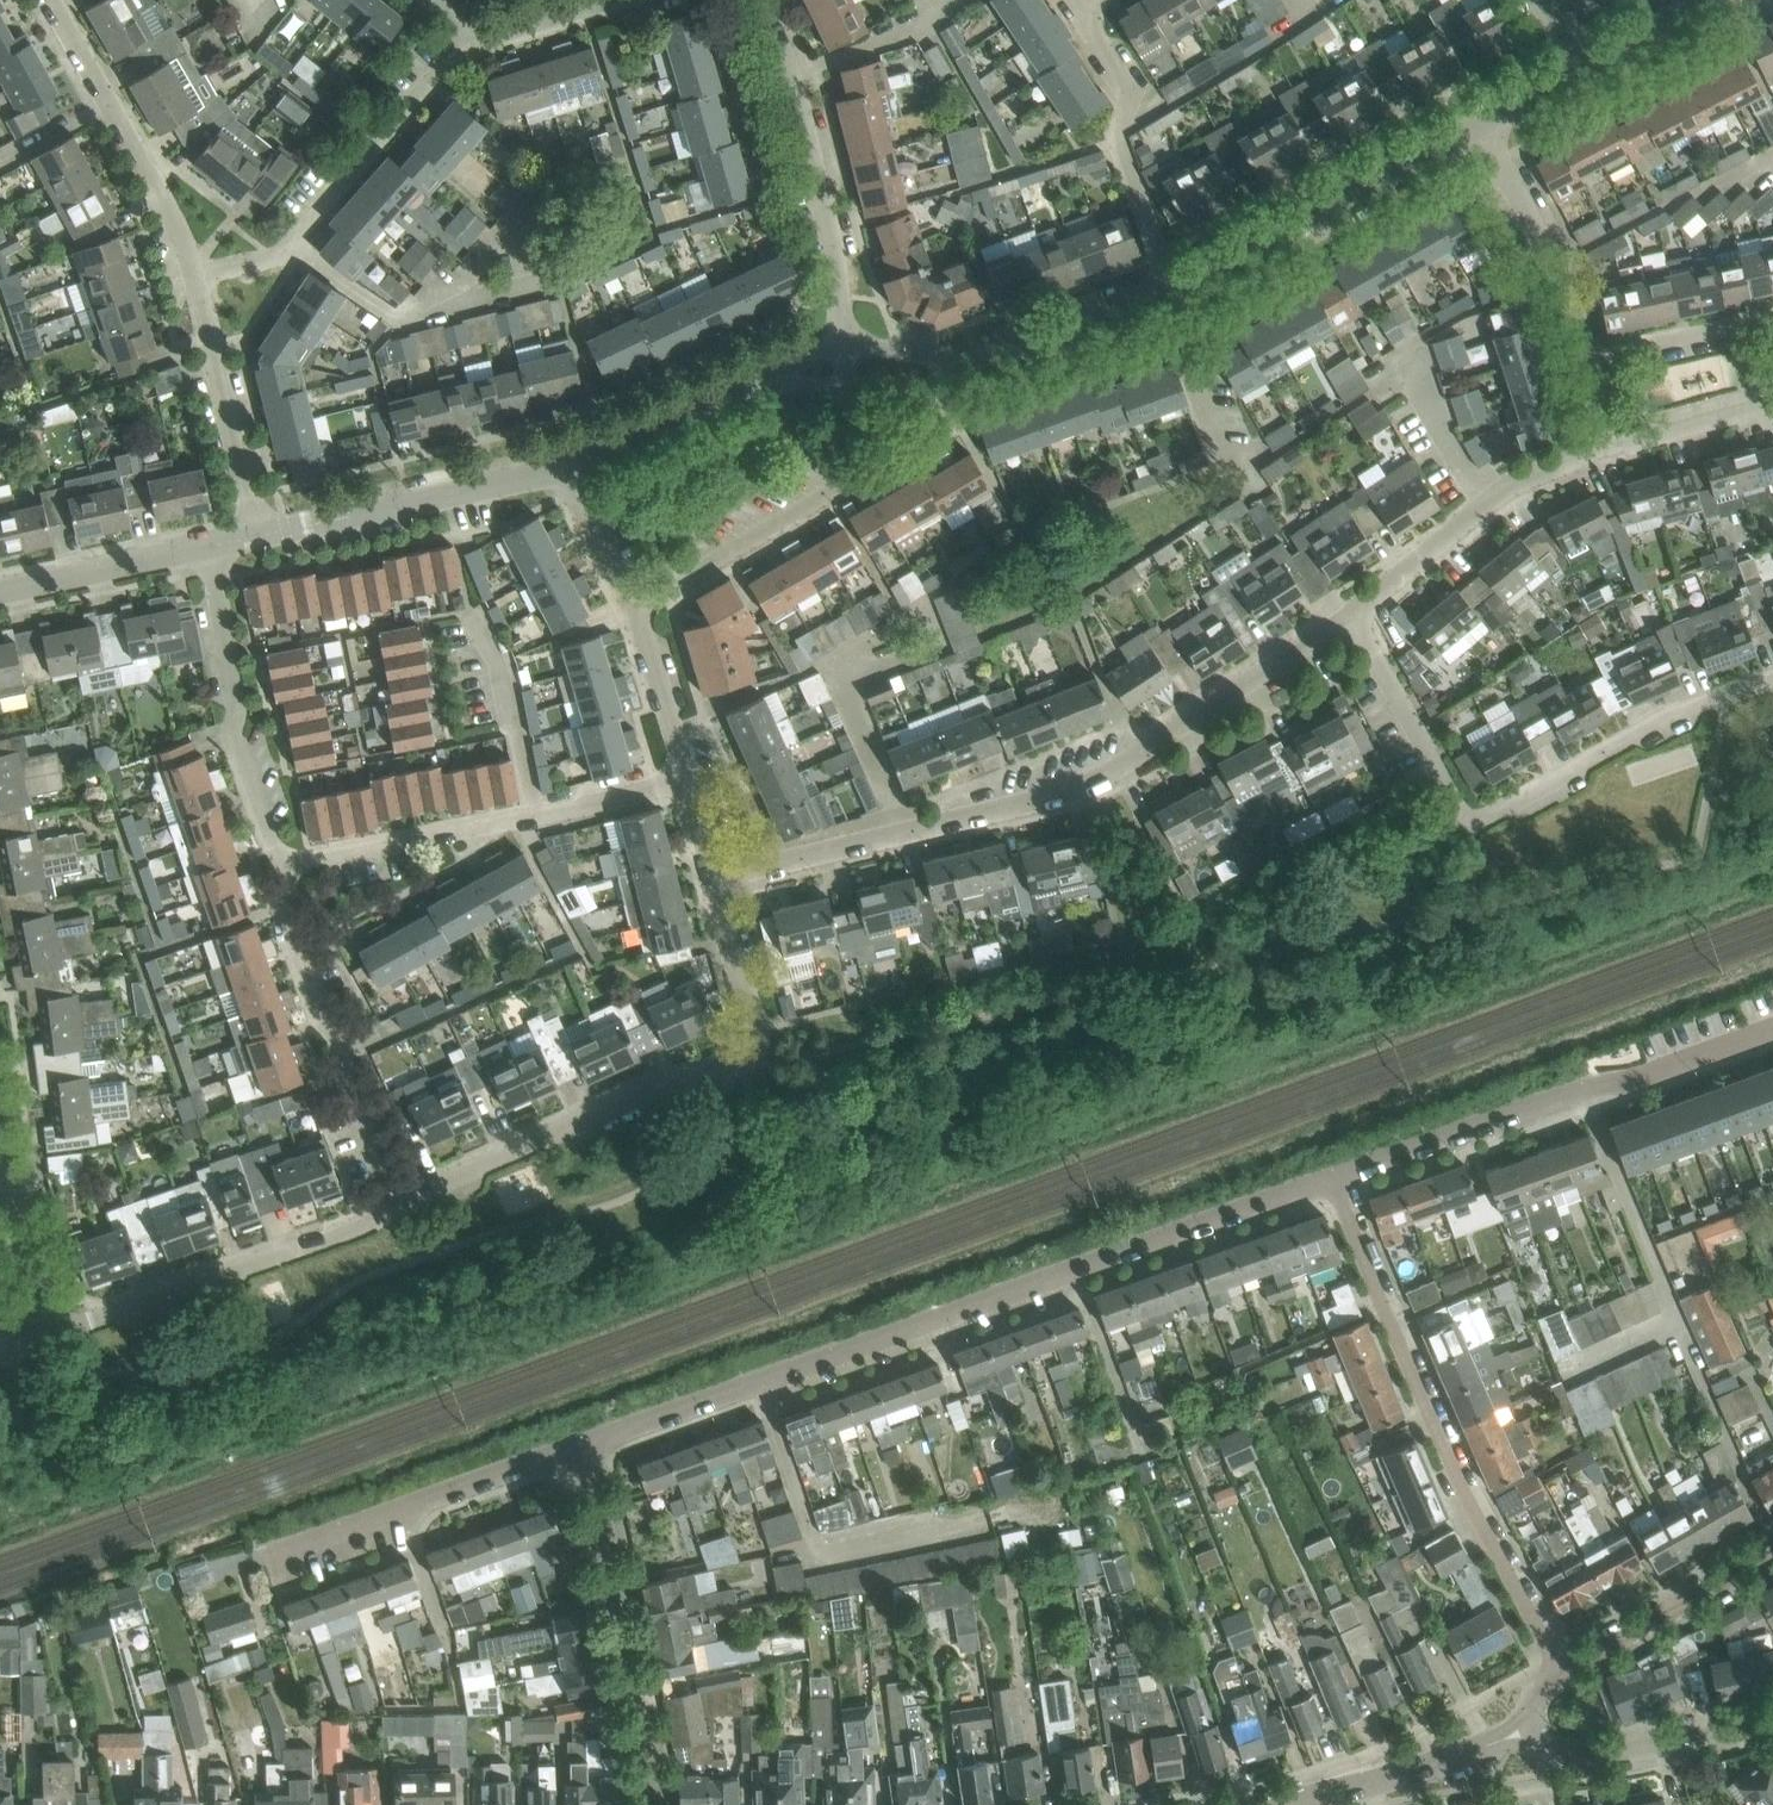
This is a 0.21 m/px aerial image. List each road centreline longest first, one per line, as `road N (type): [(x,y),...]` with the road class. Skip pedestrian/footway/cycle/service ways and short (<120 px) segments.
road 1 (residential): [(574,1451),(1334,1178)]
road 2 (residential): [(714,879),(1093,784),(1352,608)]
road 3 (residential): [(1352,608),(1456,807),(1474,824),(1678,708),(1772,675)]
road 4 (residential): [(396,1208),(649,1090),(747,1066),(762,1046),(756,1011),(731,957),(714,879)]
road 5 (residential): [(1334,1178),(1458,1490),(1560,1673)]
road 6 (residential): [(1334,1178),(1772,1028)]
road 7 (unclassified): [(945,376),(928,434),(637,608)]
road 8 (residential): [(198,275),(285,257),(454,55),(482,42)]
road 9 (residential): [(53,1341),(396,1208)]
road 10 (residential): [(396,1208),(285,918),(292,865)]
road 11 (residential): [(648,1804),(610,1568),(574,1451)]
road 12 (residential): [(847,345),(794,74),(757,0)]
road 13 (residential): [(1168,291),(1485,132)]
road 14 (residential): [(292,865),(267,840),(232,741),(235,708),(210,546)]
road 15 (residential): [(256,536),(564,472)]
road 16 (residential): [(198,275),(158,188),(50,0)]
road 17 (residential): [(285,1556),(574,1451)]
road 18 (residential): [(1352,608),(1486,513),(1612,446)]
road 19 (residential): [(1168,291),(1118,137),(1131,97),(1077,10)]
road 20 (residential): [(256,536),(198,275)]
road 21 (tertiary): [(1530,1732),(1554,1753),(1581,1753),(1772,1717)]
road 22 (residential): [(292,865),(533,815)]
road 23 (residential): [(1590,351),(1584,319),(1485,132)]
road 24 (tertiary): [(1772,1553),(1560,1673)]
road 25 (residential): [(945,376),(1168,291)]
road 26 (residential): [(564,472),(761,380)]
road 27 (residential): [(533,815),(507,680),(471,611)]
road 28 (residential): [(0,591),(210,546)]
road 29 (residential): [(1772,311),(1590,351)]
road 30 (residential): [(53,1341),(0,1169)]
road 31 (residential): [(685,778),(637,608)]
road 32 (tertiary): [(1369,1782),(1530,1732)]
road 33 (residential): [(1612,446),(1772,408)]
road 34 (residential): [(533,815),(685,778)]
road 35 (residential): [(637,608),(564,472)]
road 36 (residential): [(482,42),(628,0)]
road 37 (residential): [(1587,73),(1718,0)]

